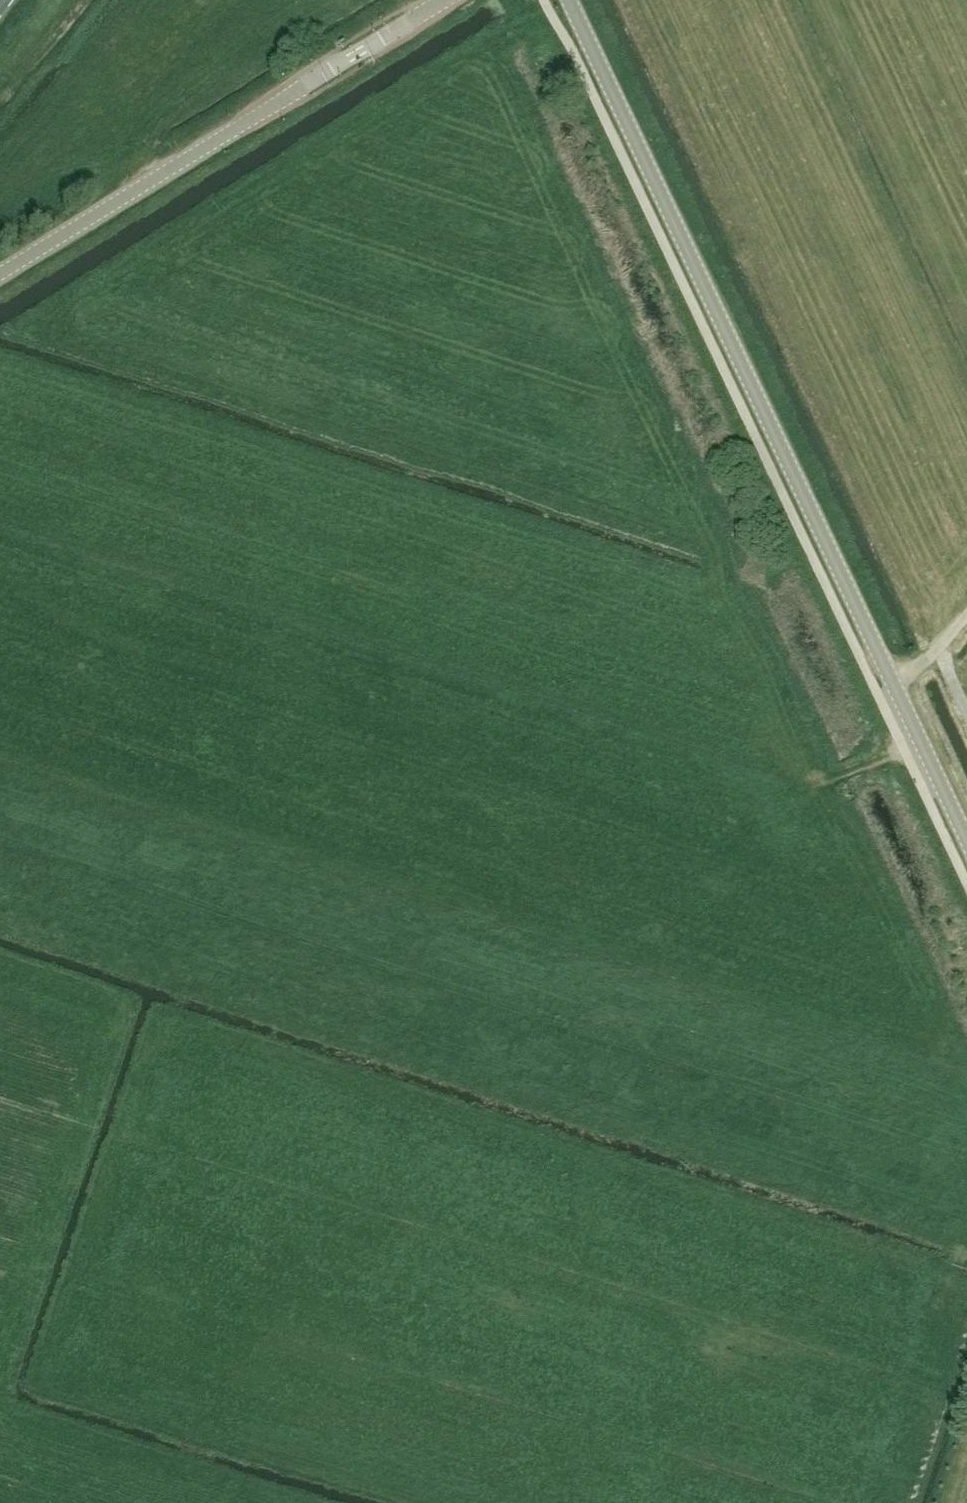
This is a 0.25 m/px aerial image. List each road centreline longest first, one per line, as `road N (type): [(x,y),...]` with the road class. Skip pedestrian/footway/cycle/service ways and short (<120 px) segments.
road 1 (unclassified): [(966,839),(568,0)]
road 2 (unclassified): [(0,273),(444,0)]

